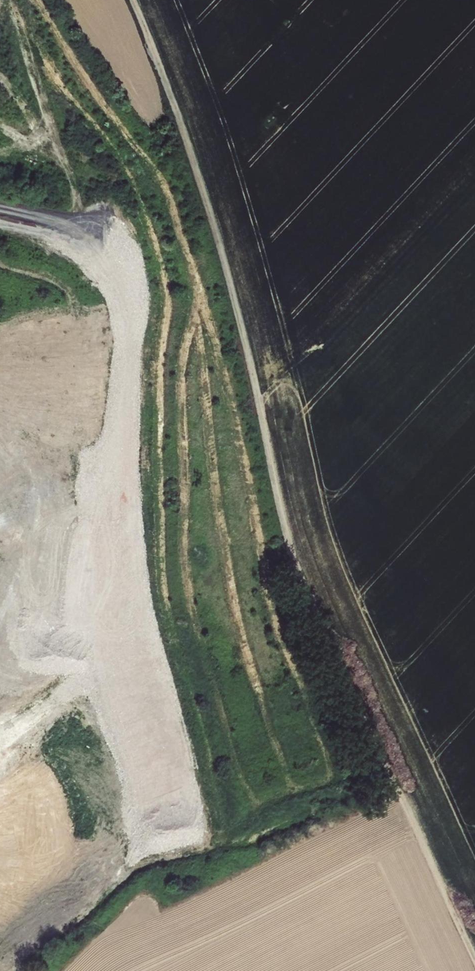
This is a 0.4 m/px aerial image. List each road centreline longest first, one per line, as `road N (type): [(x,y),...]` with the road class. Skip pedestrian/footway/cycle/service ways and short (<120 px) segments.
road 1 (track): [(134,0),(218,234),(289,534),(474,959)]

